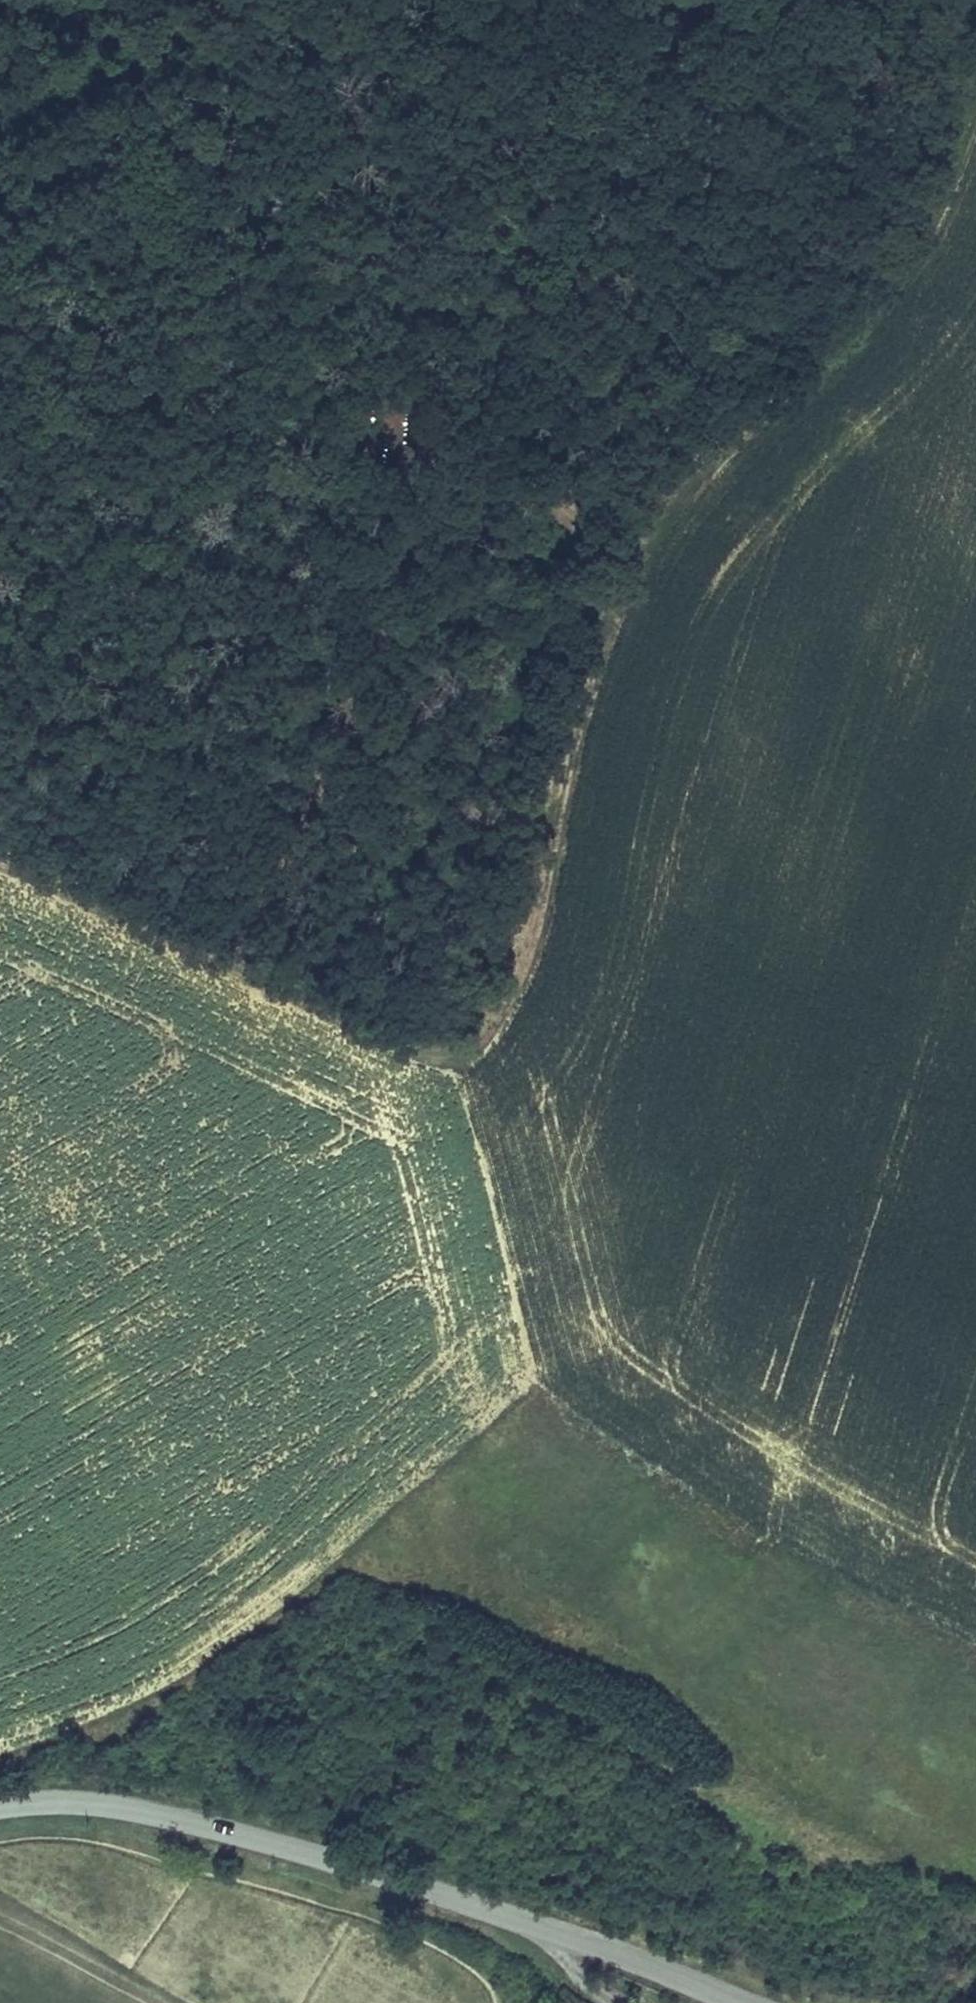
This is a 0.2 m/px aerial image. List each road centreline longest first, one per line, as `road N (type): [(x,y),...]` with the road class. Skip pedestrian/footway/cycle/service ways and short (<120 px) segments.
road 1 (tertiary): [(0,1808),(97,1806),(286,1849),(535,1926),(730,2002)]

